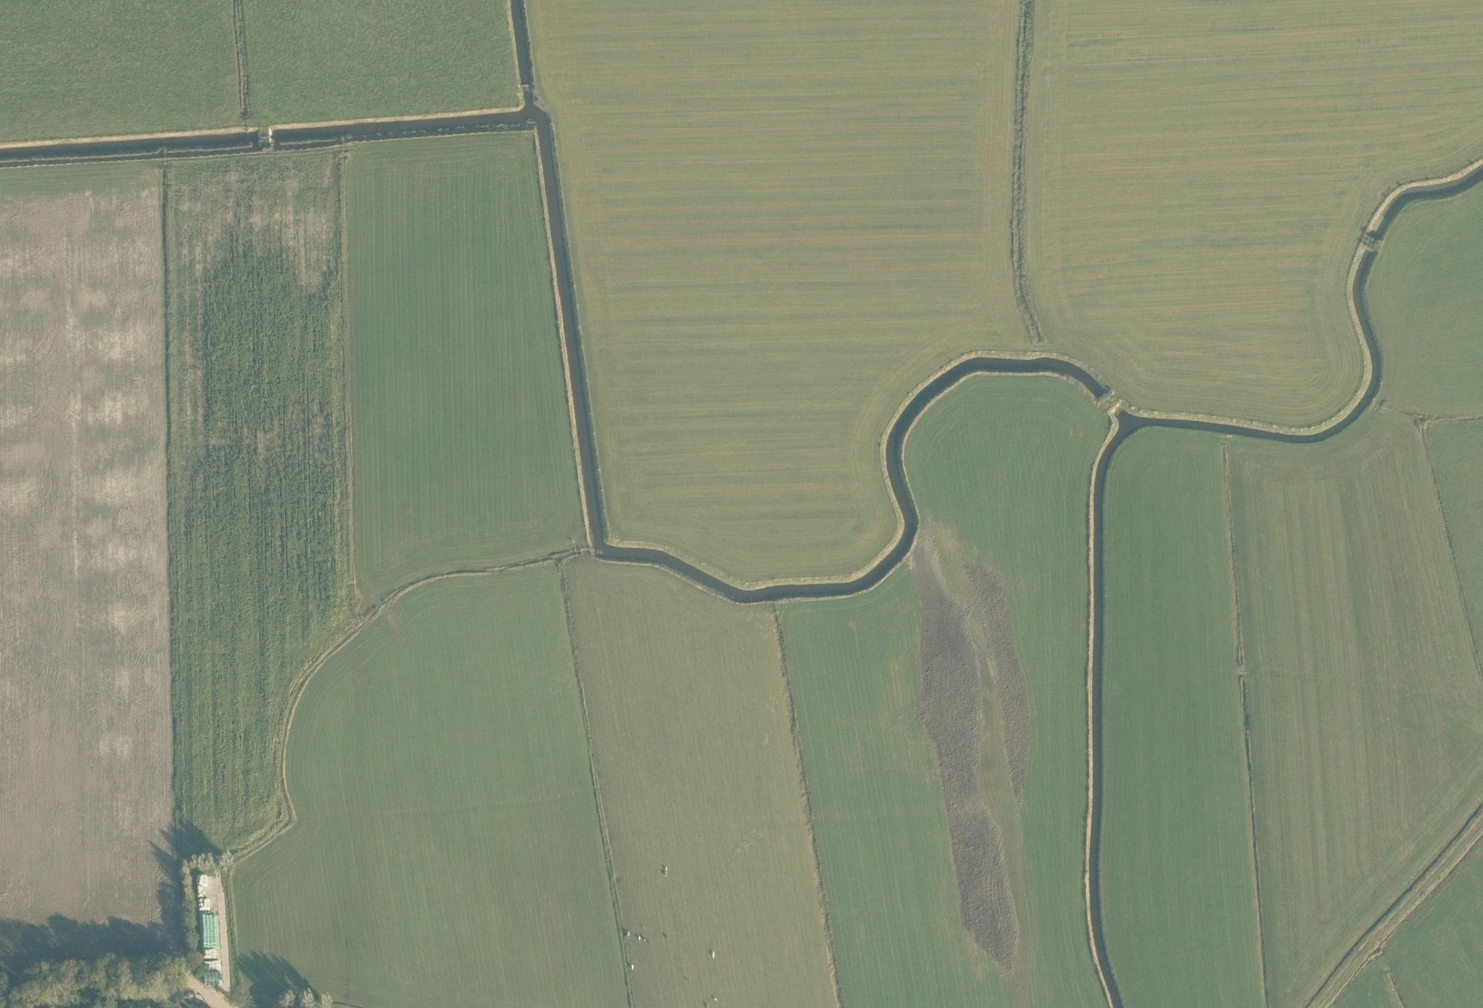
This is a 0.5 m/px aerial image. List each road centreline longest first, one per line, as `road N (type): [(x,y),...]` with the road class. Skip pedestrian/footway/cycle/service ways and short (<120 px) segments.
road 1 (track): [(1482,820),(1317,1007)]

